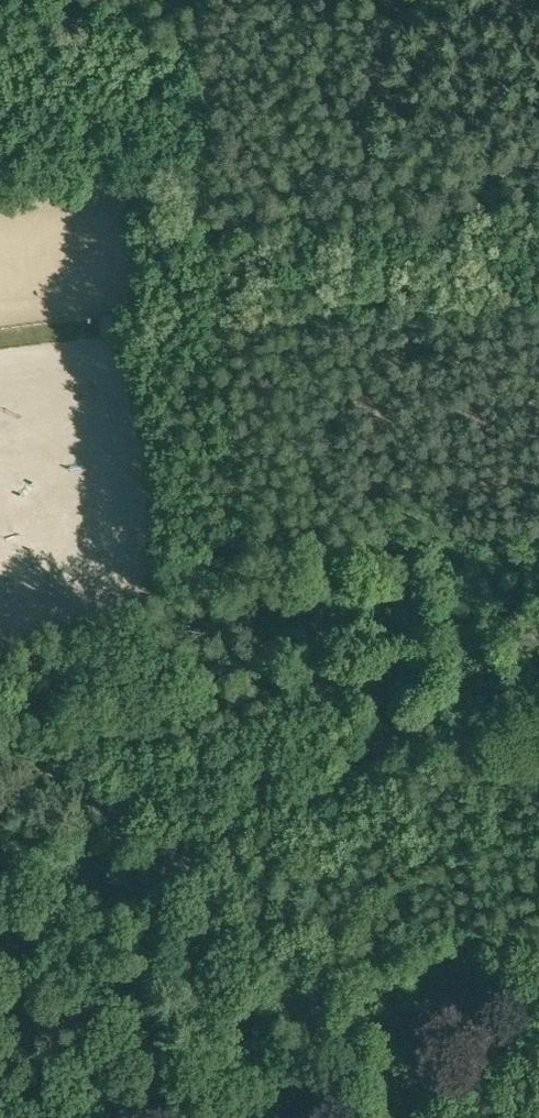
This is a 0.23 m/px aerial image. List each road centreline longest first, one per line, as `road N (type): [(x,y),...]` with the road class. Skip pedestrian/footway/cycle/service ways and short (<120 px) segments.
road 1 (unclassified): [(399,1117),(238,921),(0,724)]

